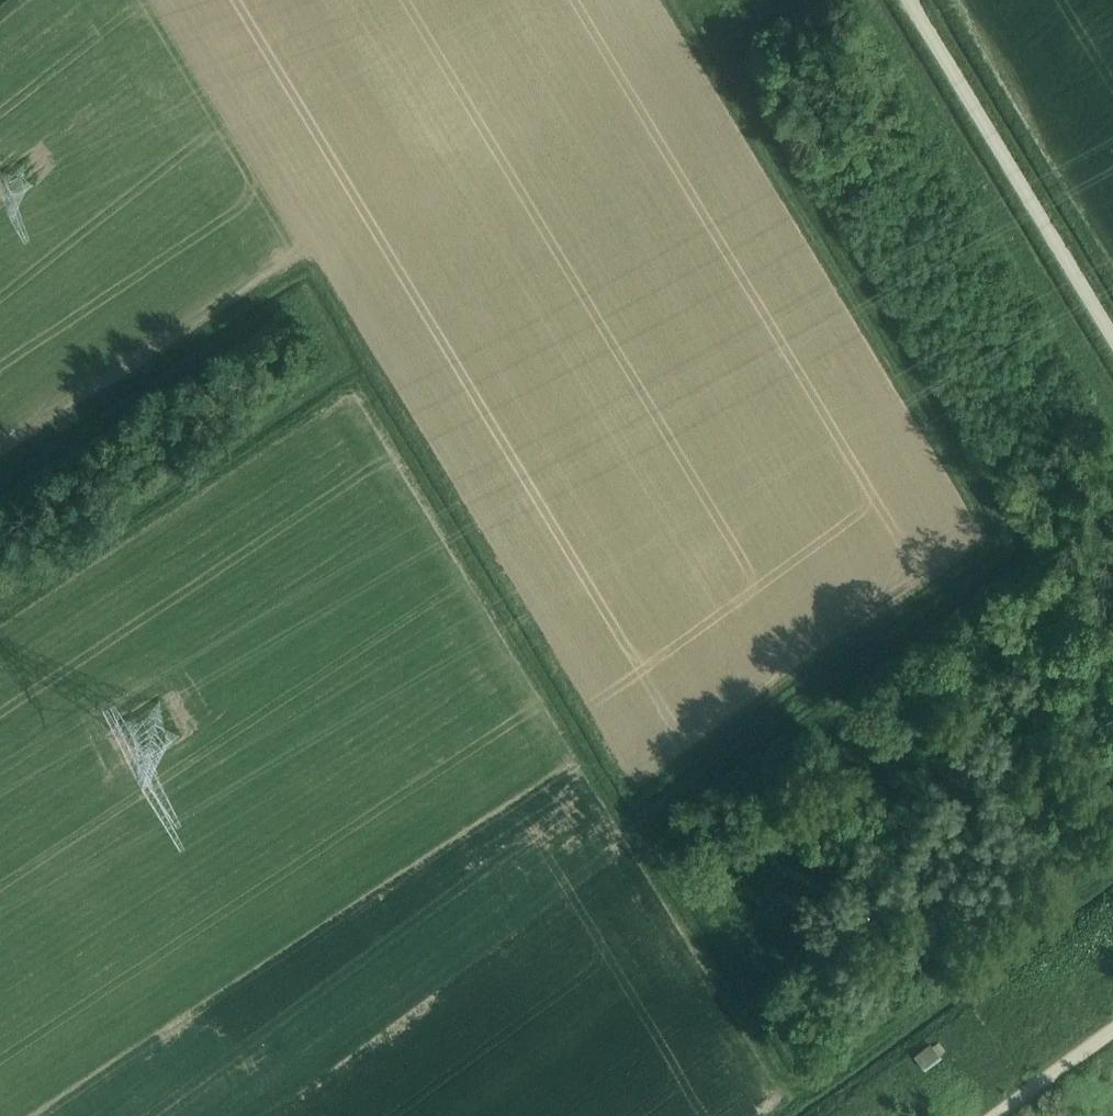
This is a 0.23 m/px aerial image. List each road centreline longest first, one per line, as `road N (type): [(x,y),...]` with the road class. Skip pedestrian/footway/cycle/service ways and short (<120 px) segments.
road 1 (unclassified): [(1112,331),(911,0)]
road 2 (unclassified): [(1000,1115),(1112,1031)]

